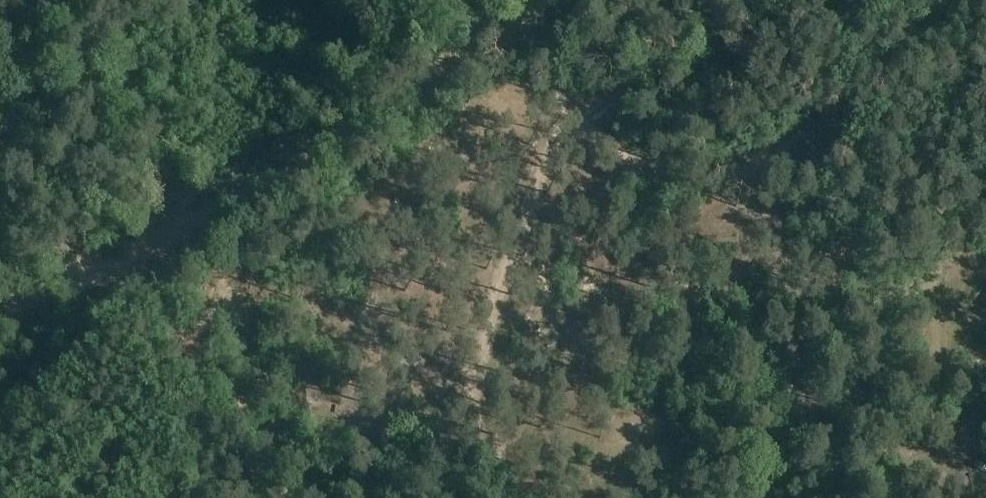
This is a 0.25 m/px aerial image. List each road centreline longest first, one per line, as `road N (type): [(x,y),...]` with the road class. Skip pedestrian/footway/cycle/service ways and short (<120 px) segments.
road 1 (track): [(558,100),(707,253),(752,321),(811,378),(940,417)]
road 2 (track): [(133,248),(396,119),(549,0)]
road 3 (track): [(504,36),(547,77),(558,100),(557,139),(520,219),(490,324),(464,367)]
road 4 (track): [(312,497),(132,287),(133,248)]
road 5 (track): [(0,434),(87,302),(132,287)]
road 6 (track): [(0,308),(133,248)]
road 7 (track): [(945,356),(927,497)]
road 8 (track): [(811,378),(853,497)]

